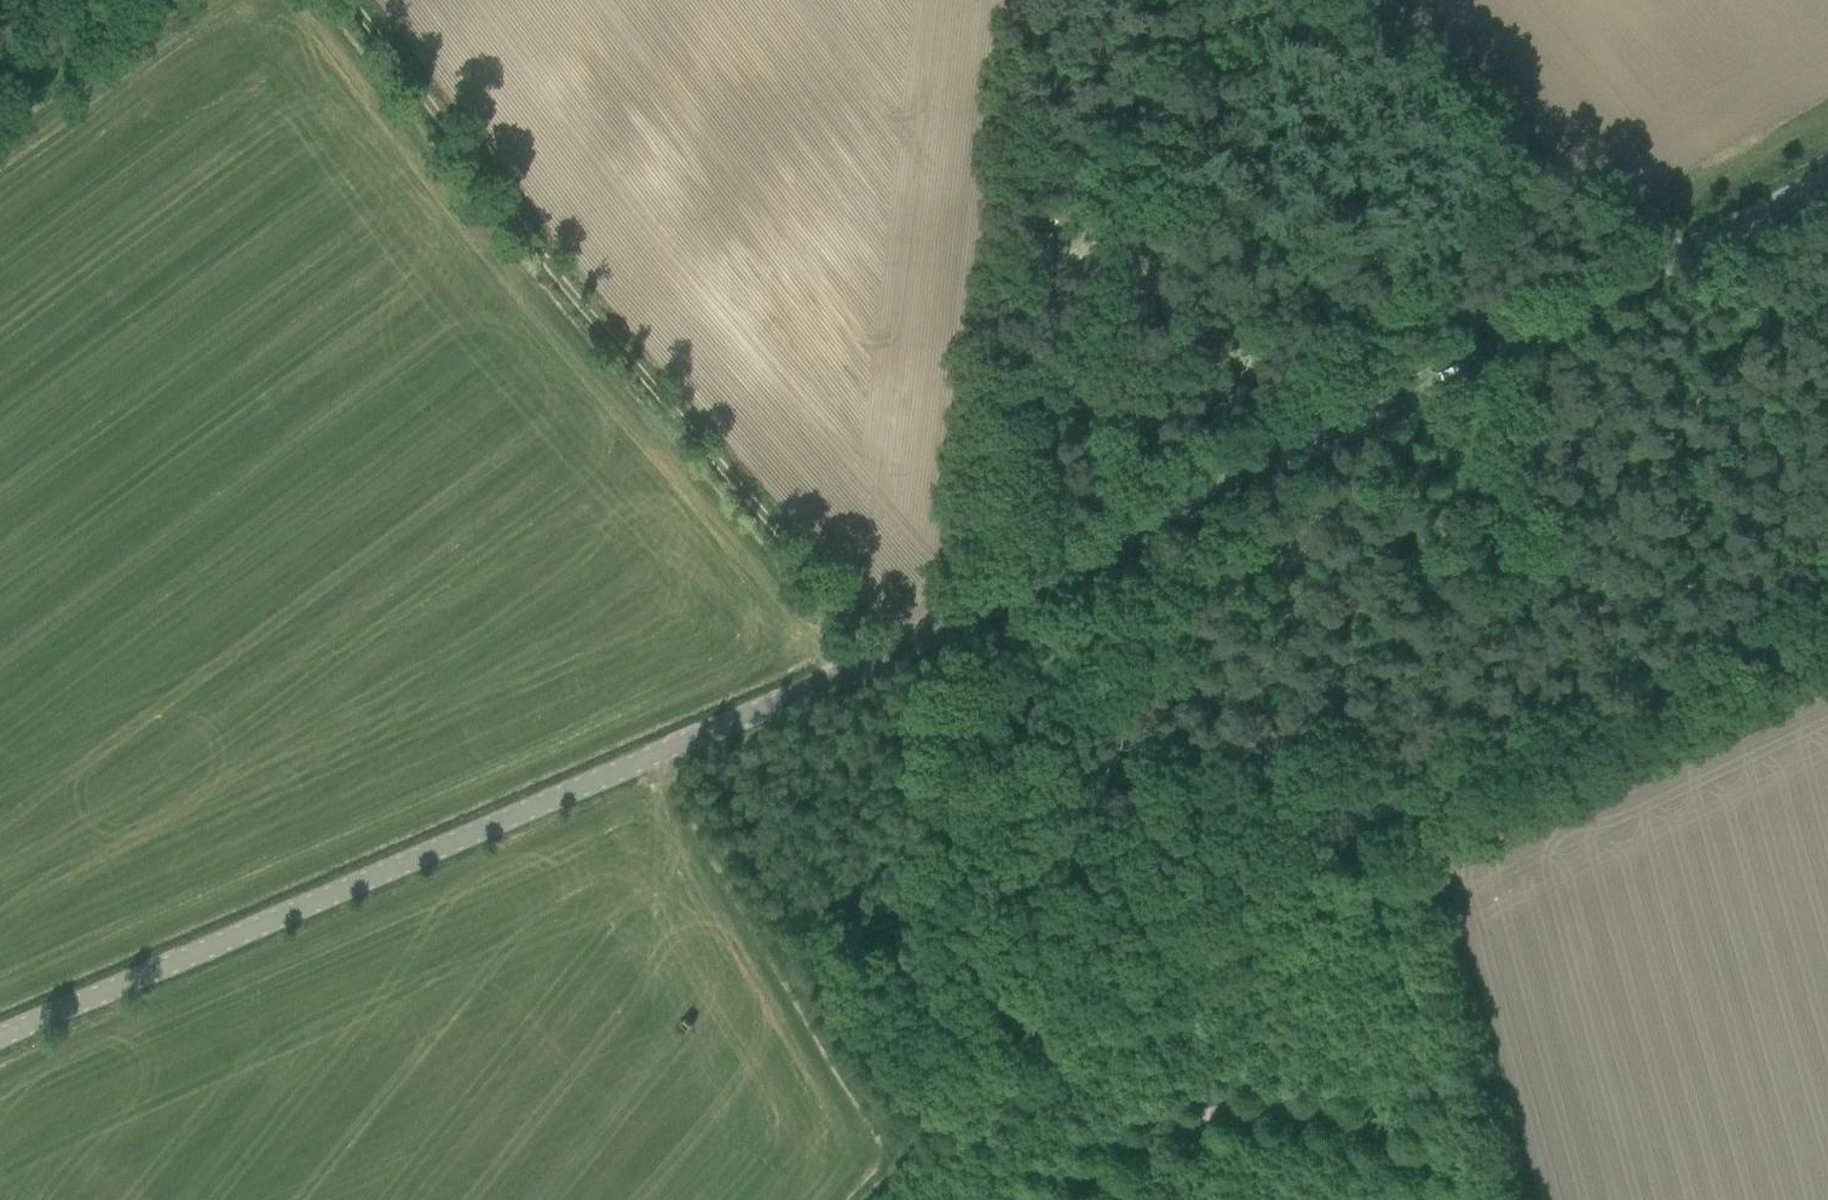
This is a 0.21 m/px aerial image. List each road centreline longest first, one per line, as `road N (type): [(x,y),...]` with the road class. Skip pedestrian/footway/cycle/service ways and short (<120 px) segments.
road 1 (unclassified): [(0,1033),(1102,546),(1827,175)]
road 2 (track): [(1441,1199),(1429,1170),(1364,1119),(1297,1104),(1187,1123),(1068,1168),(1021,1199)]

